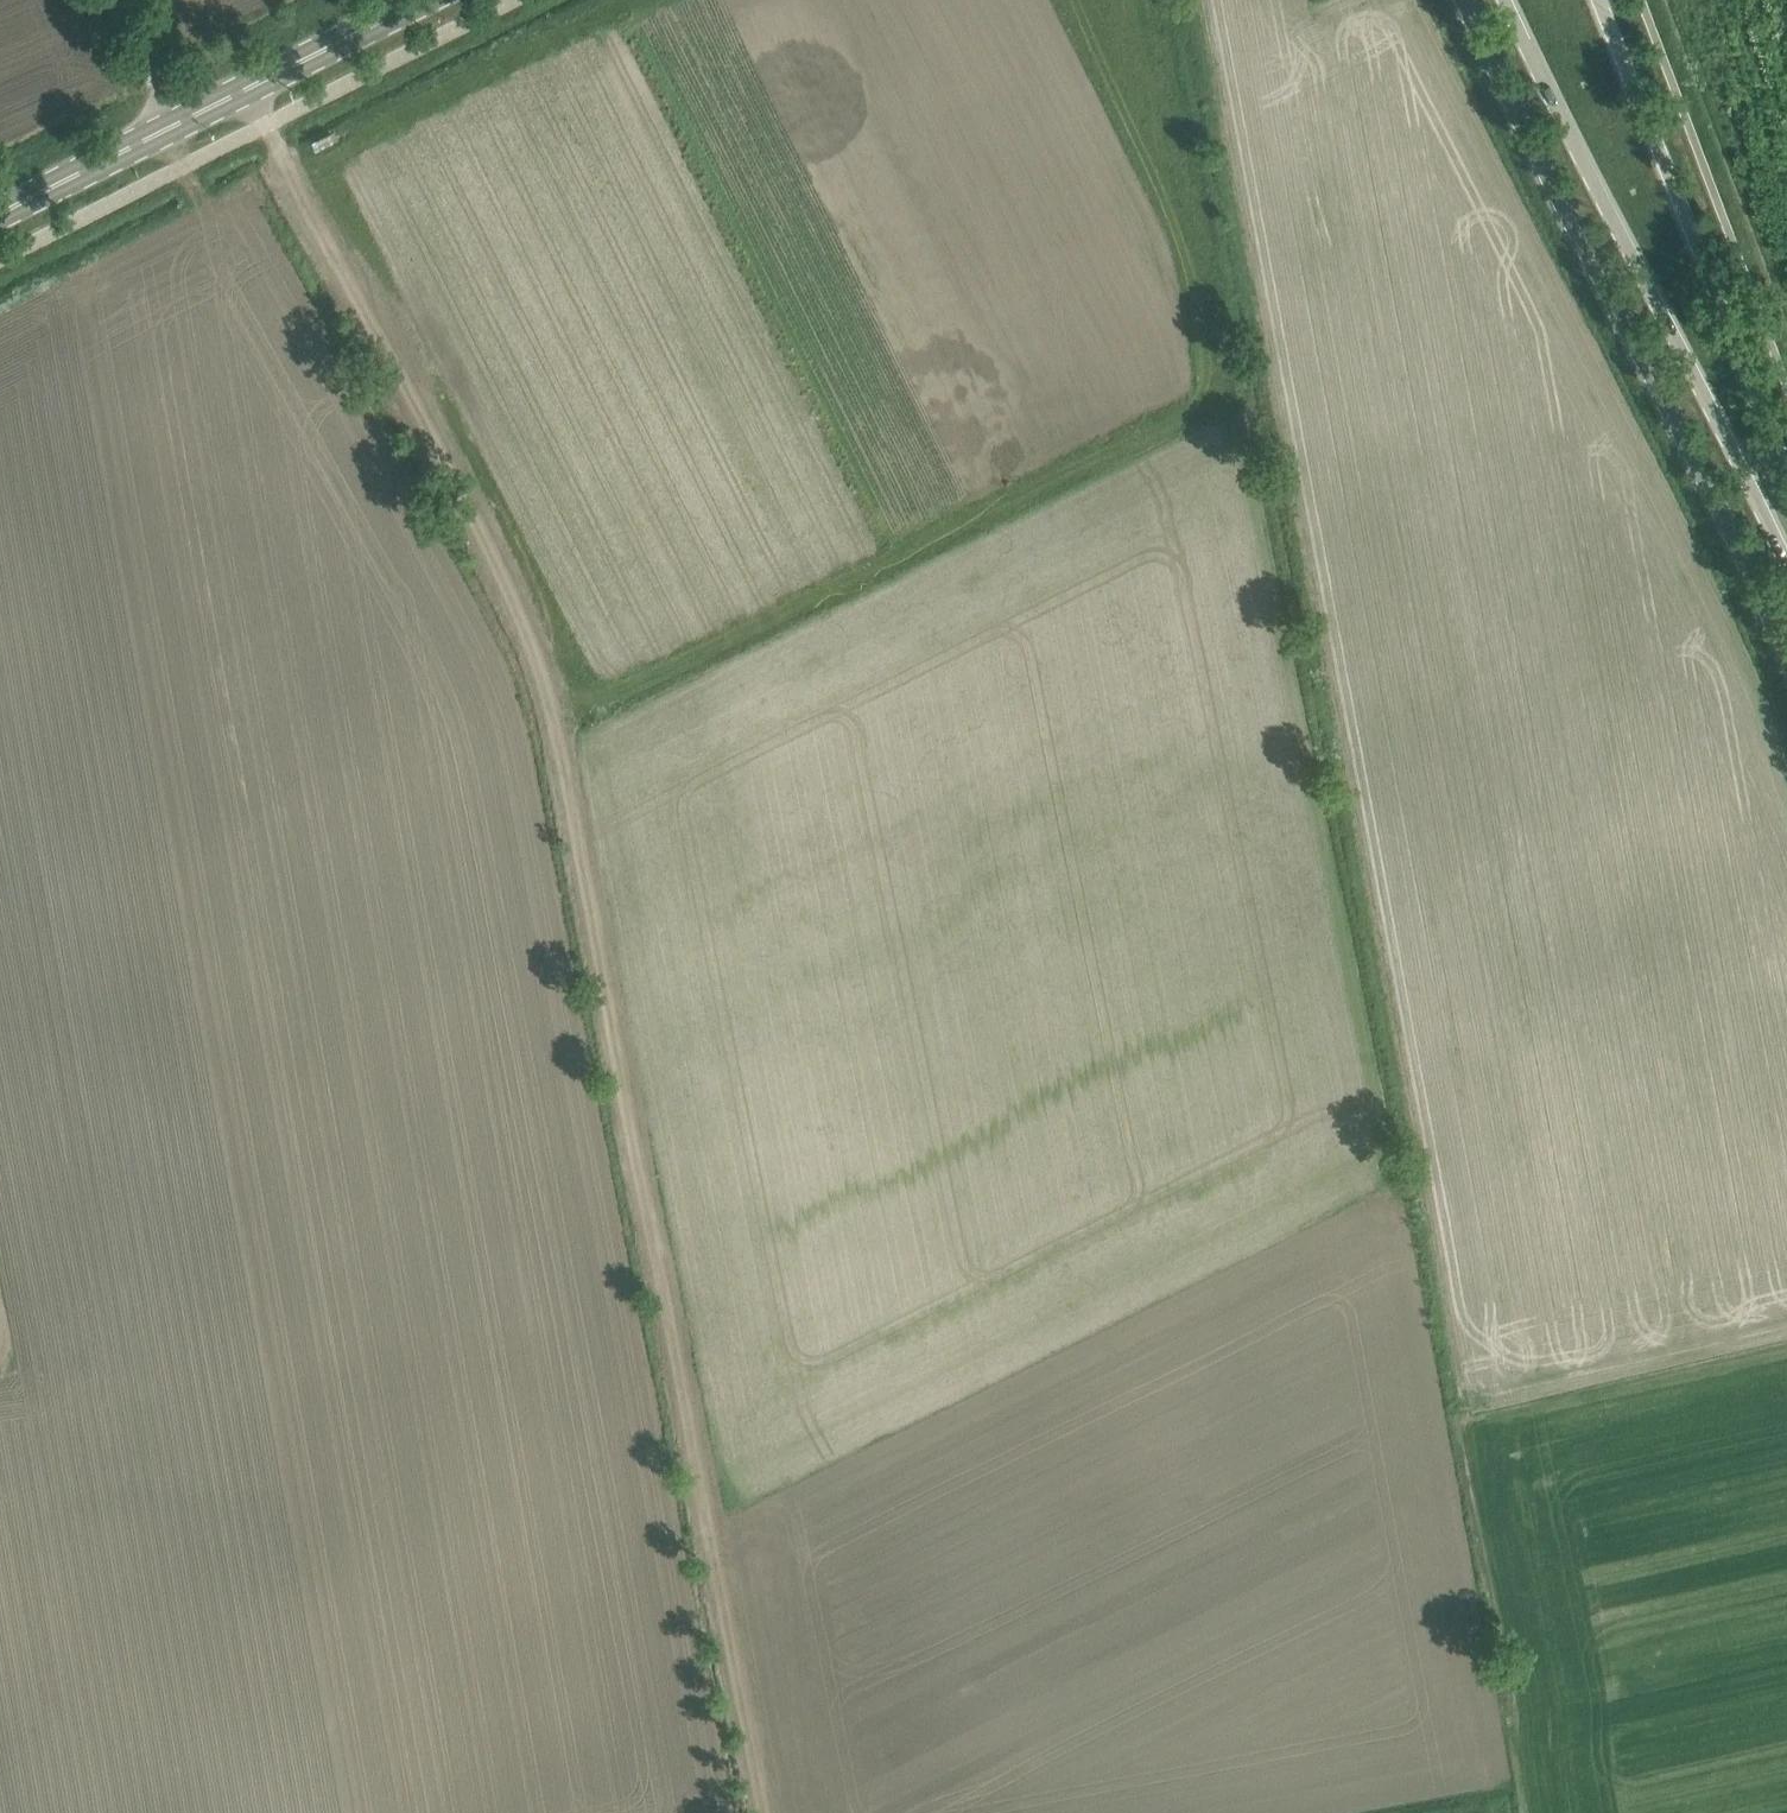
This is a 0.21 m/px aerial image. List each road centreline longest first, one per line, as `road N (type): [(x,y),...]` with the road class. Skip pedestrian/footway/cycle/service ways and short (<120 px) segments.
road 1 (track): [(758,1812),(536,644),(246,88)]
road 2 (unclassified): [(1786,649),(1466,0)]
road 3 (primary): [(1507,0),(1786,557)]
road 4 (primary): [(1786,468),(1599,0)]
road 5 (primary): [(0,213),(421,0)]

